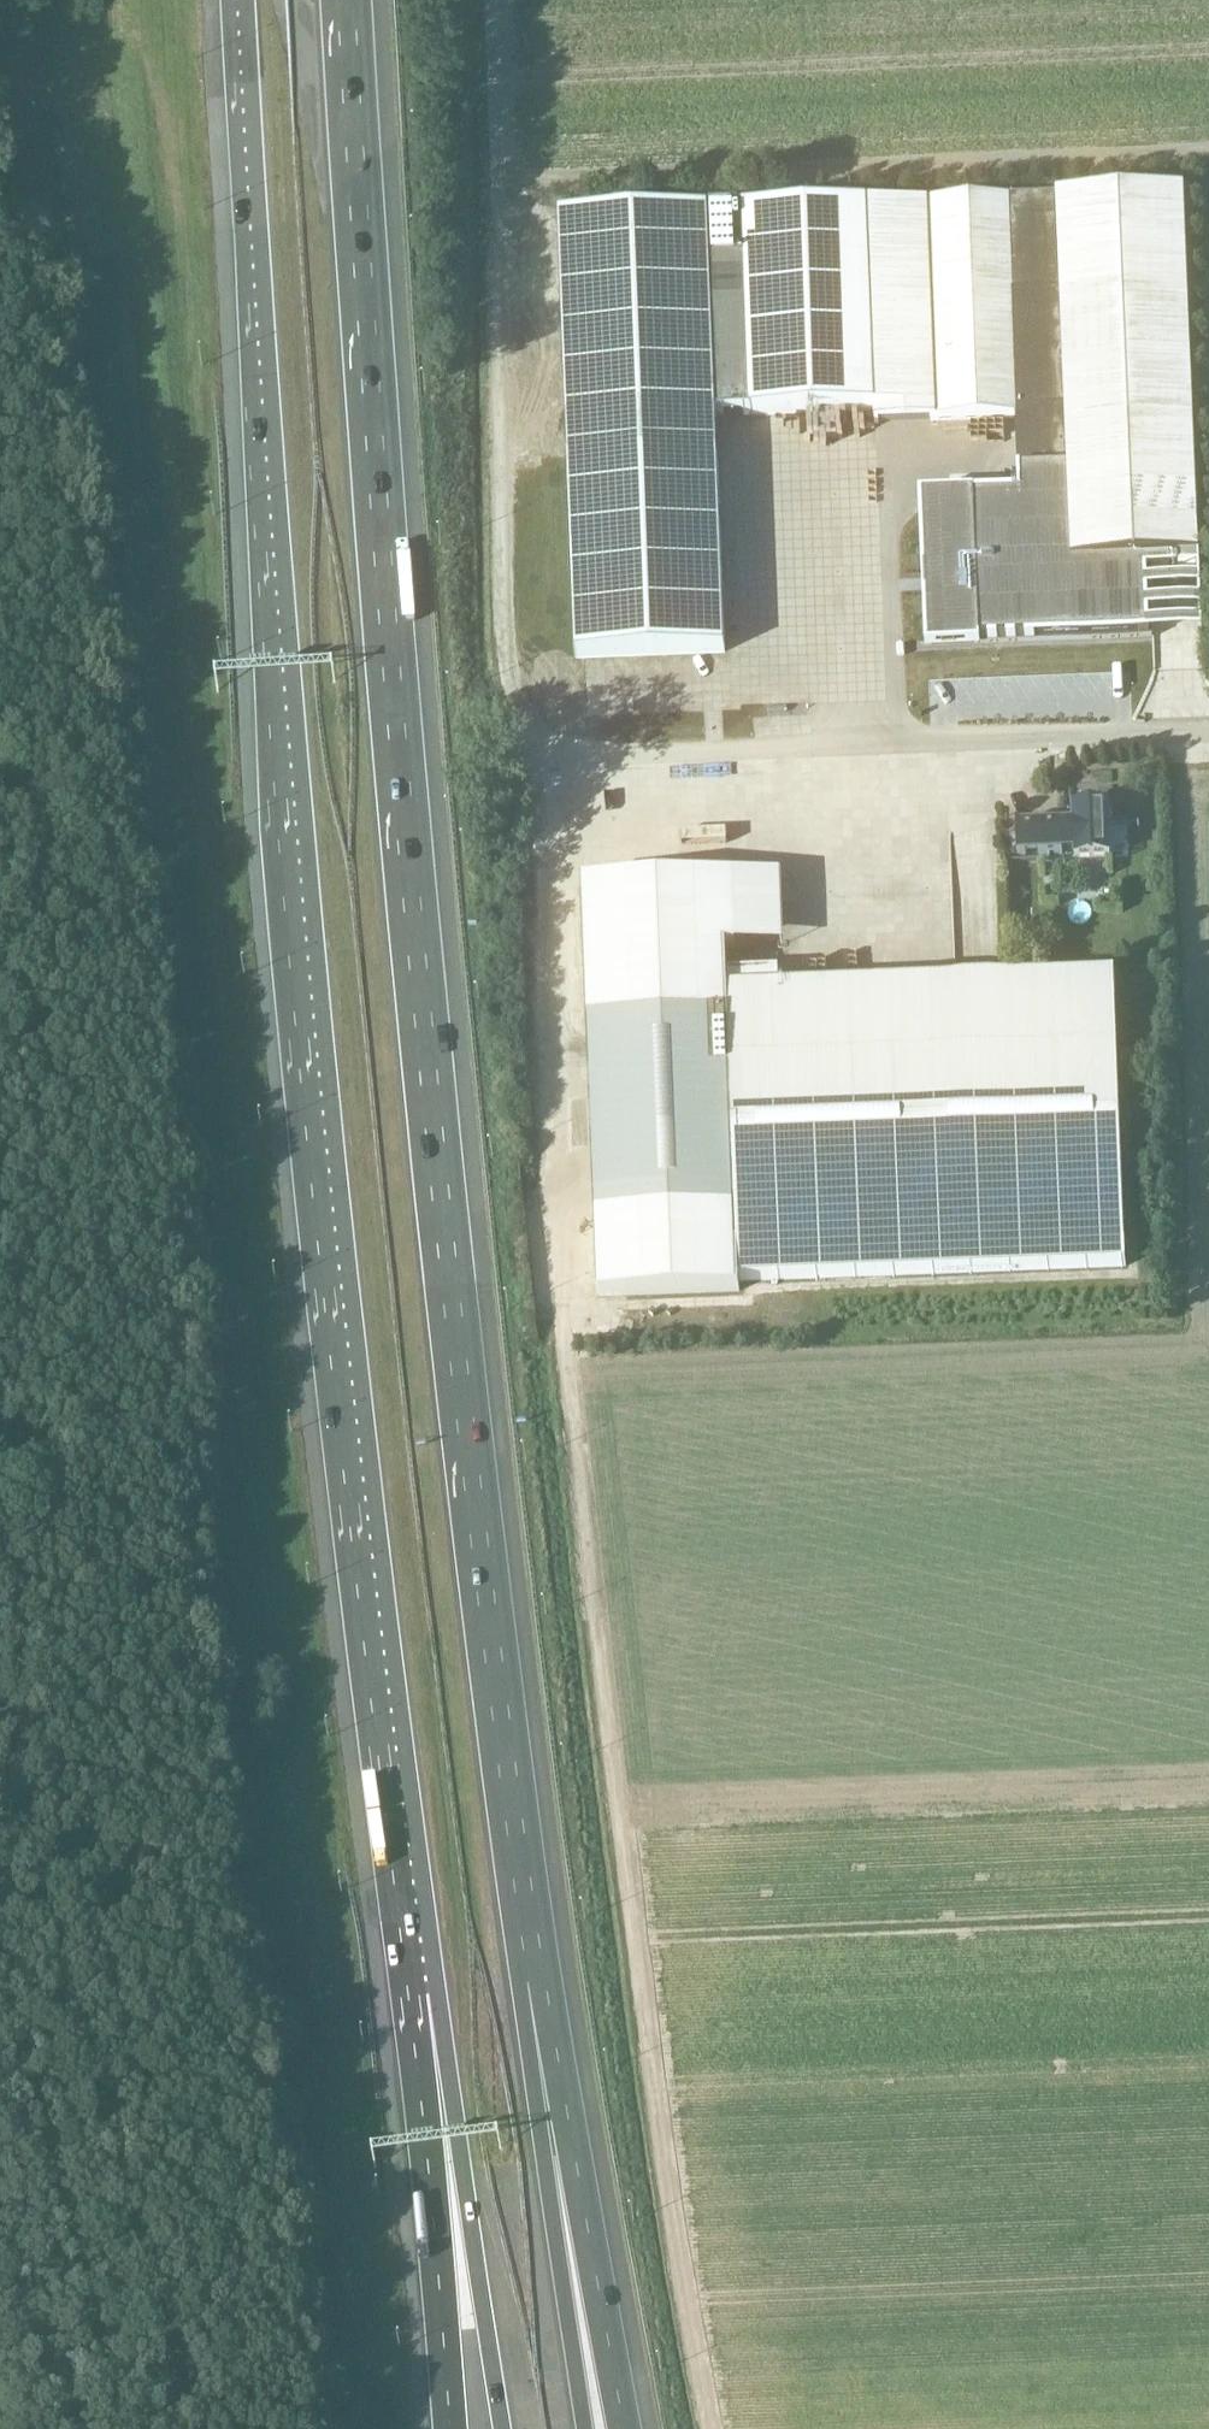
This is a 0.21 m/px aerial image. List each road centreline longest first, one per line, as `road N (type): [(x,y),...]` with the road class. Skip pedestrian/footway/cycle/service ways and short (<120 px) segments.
road 1 (motorway): [(239,0),(292,786),(427,1993)]
road 2 (motorway): [(544,1981),(442,1132),(394,605),(354,0)]
road 3 (unclassified): [(521,752),(1208,730)]
road 4 (motorway): [(624,2428),(544,1981)]
road 5 (motorway): [(584,2428),(544,2159),(544,1981)]
road 6 (motorway): [(427,1993),(502,2428)]
road 7 (motorway): [(427,1993),(424,2127),(450,2428)]

